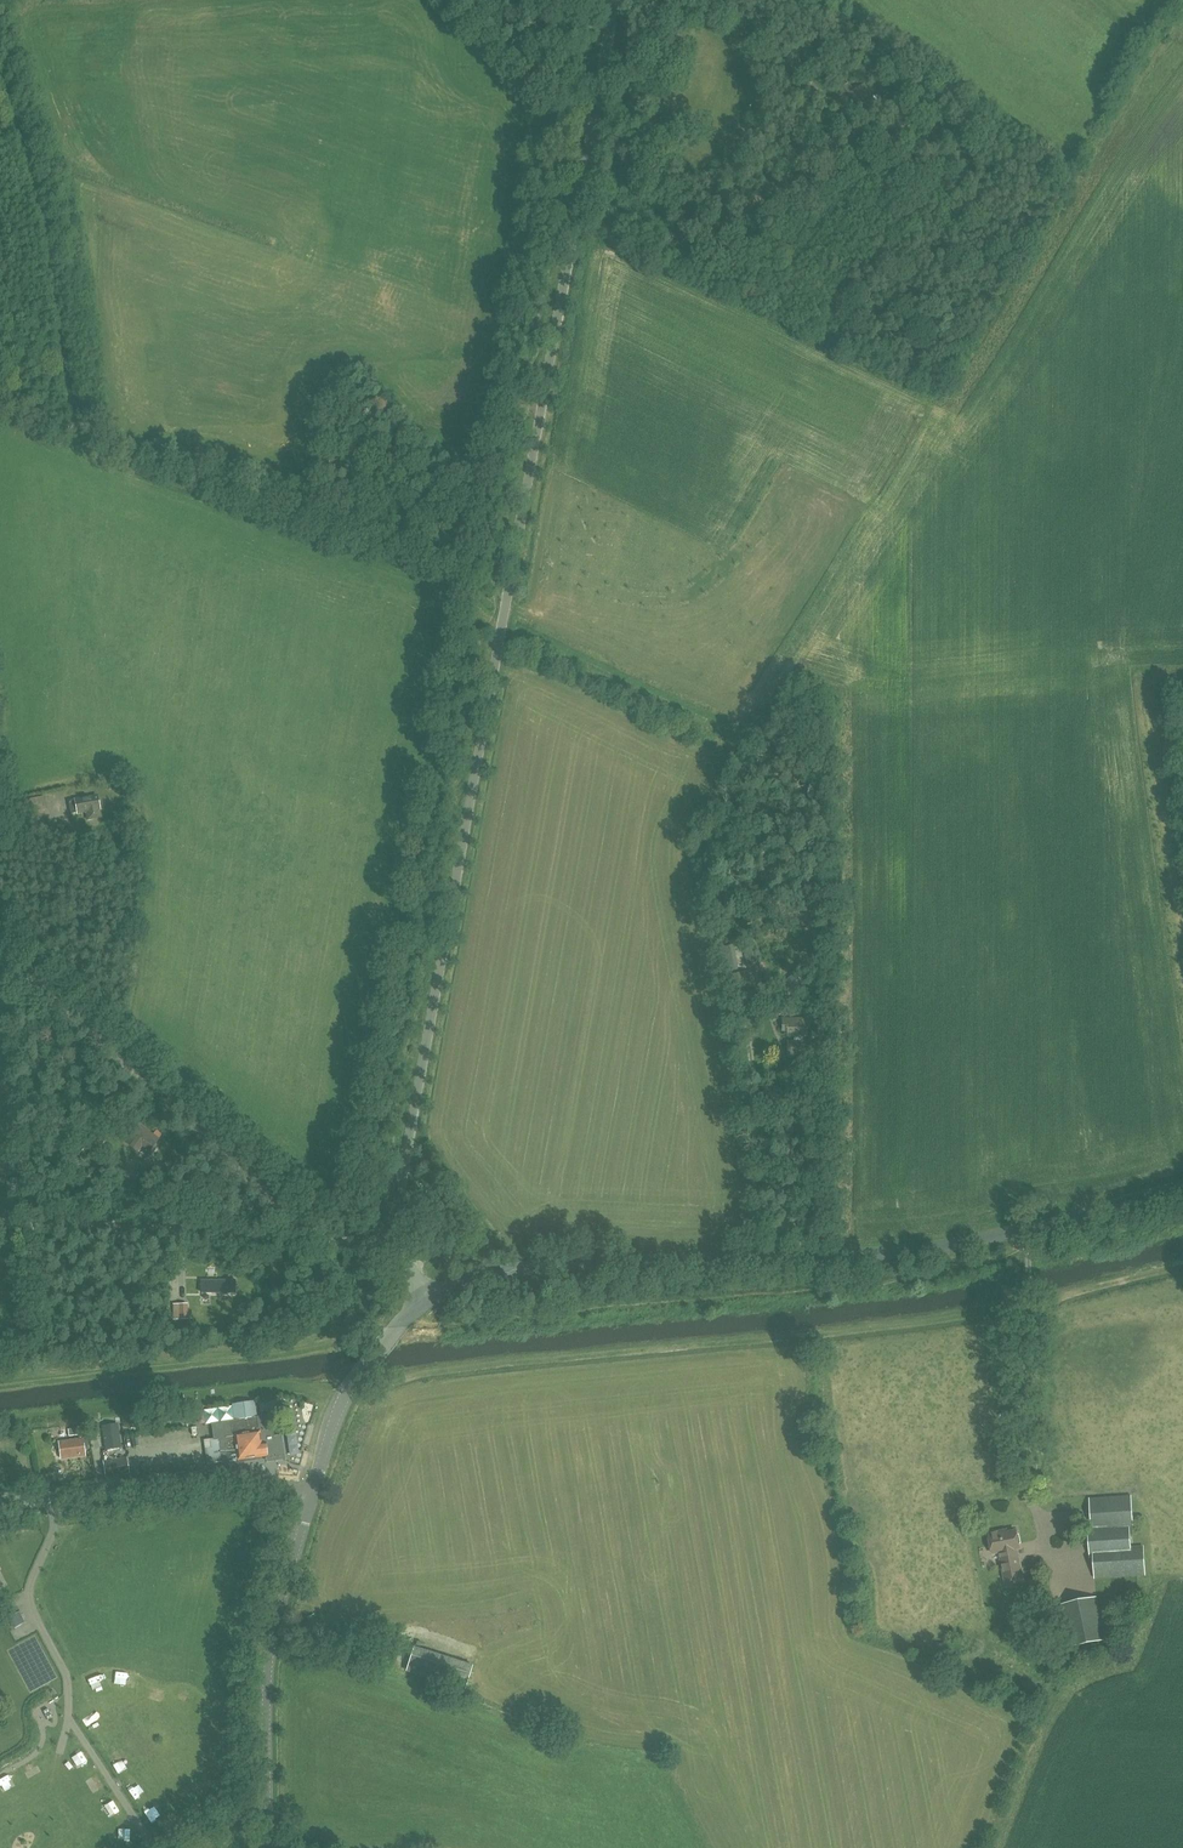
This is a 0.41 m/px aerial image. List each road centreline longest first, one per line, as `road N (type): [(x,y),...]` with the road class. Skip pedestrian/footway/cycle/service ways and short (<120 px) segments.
road 1 (unclassified): [(391,1244),(612,0)]
road 2 (tertiary): [(434,1298),(506,1269),(954,1237),(1025,1220)]
road 3 (unclassified): [(391,1244),(311,1237),(0,949)]
road 4 (tertiary): [(268,1847),(271,1652),(312,1493)]
road 5 (unclassified): [(0,1505),(200,1477),(312,1493)]
road 6 (track): [(311,1237),(0,1221)]
road 7 (unclassified): [(1023,1479),(1025,1220)]
road 8 (tertiary): [(312,1493),(342,1403),(400,1326),(434,1298)]
road 9 (tertiary): [(1025,1220),(1182,1177)]

